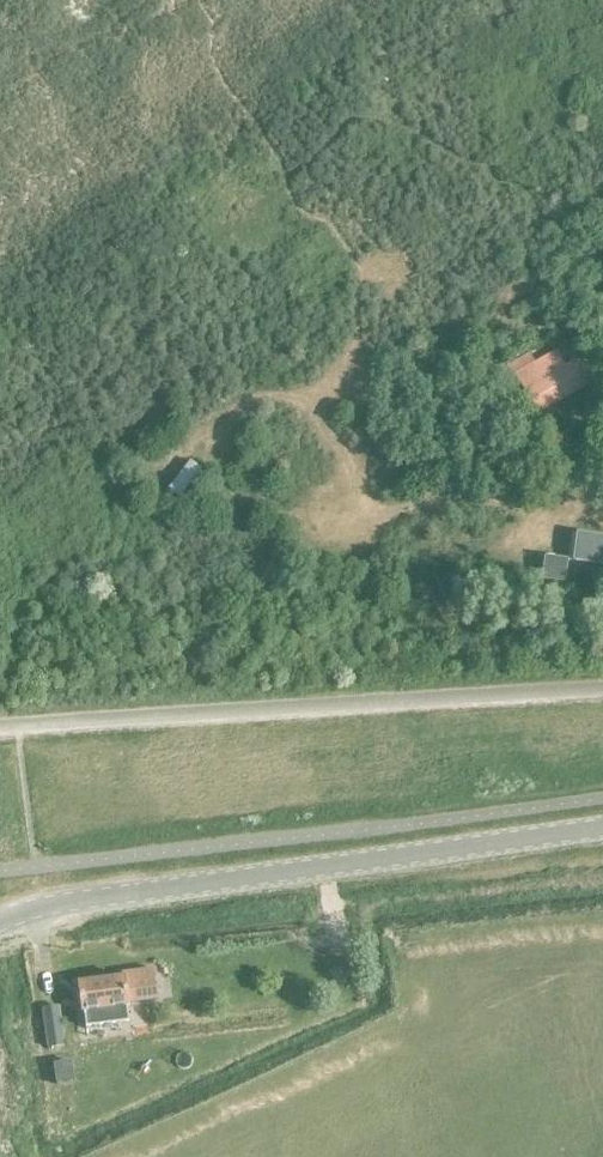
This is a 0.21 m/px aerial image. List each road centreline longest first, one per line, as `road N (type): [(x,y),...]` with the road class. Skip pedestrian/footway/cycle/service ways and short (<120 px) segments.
road 1 (unclassified): [(0,922),(37,908),(602,828)]

